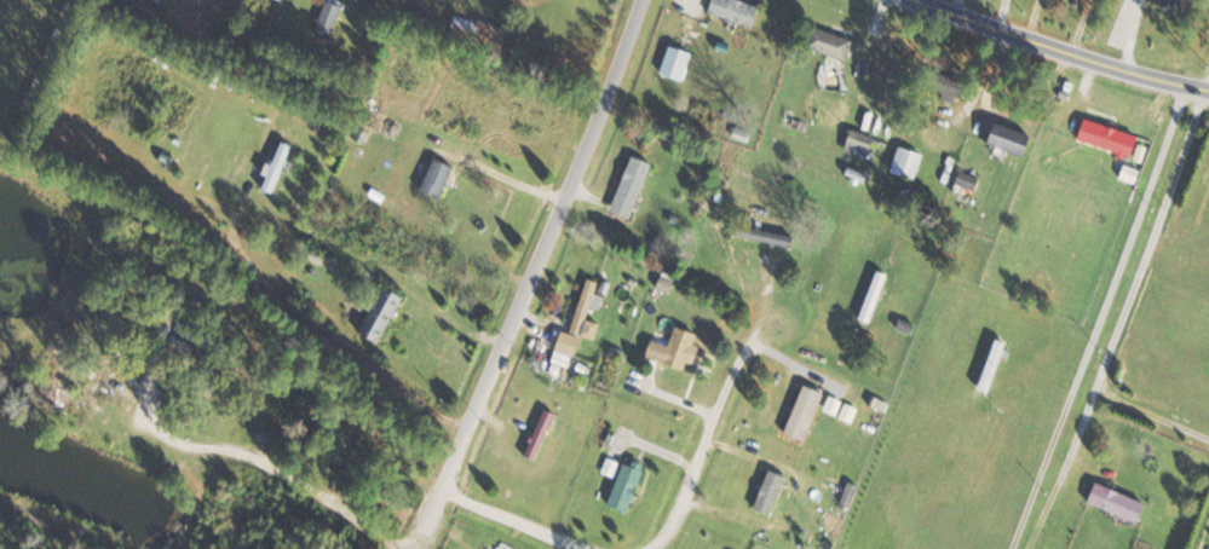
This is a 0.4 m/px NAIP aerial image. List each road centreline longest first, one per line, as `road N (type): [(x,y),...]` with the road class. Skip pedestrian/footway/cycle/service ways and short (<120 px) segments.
road 1 (residential): [(637,0),(441,491),(427,548)]
road 2 (tertiary): [(1208,90),(924,0)]
road 3 (residential): [(656,548),(748,348)]
road 4 (residential): [(441,491),(586,548)]

